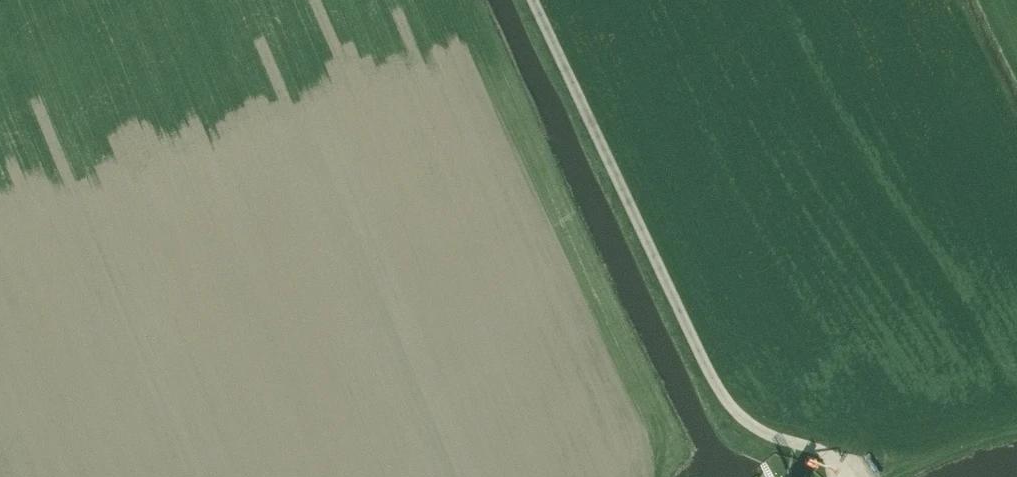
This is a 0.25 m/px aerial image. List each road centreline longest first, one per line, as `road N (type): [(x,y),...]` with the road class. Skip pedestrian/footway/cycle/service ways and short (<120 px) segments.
road 1 (unclassified): [(849,476),(835,458),(747,422),(718,389),(533,0)]

